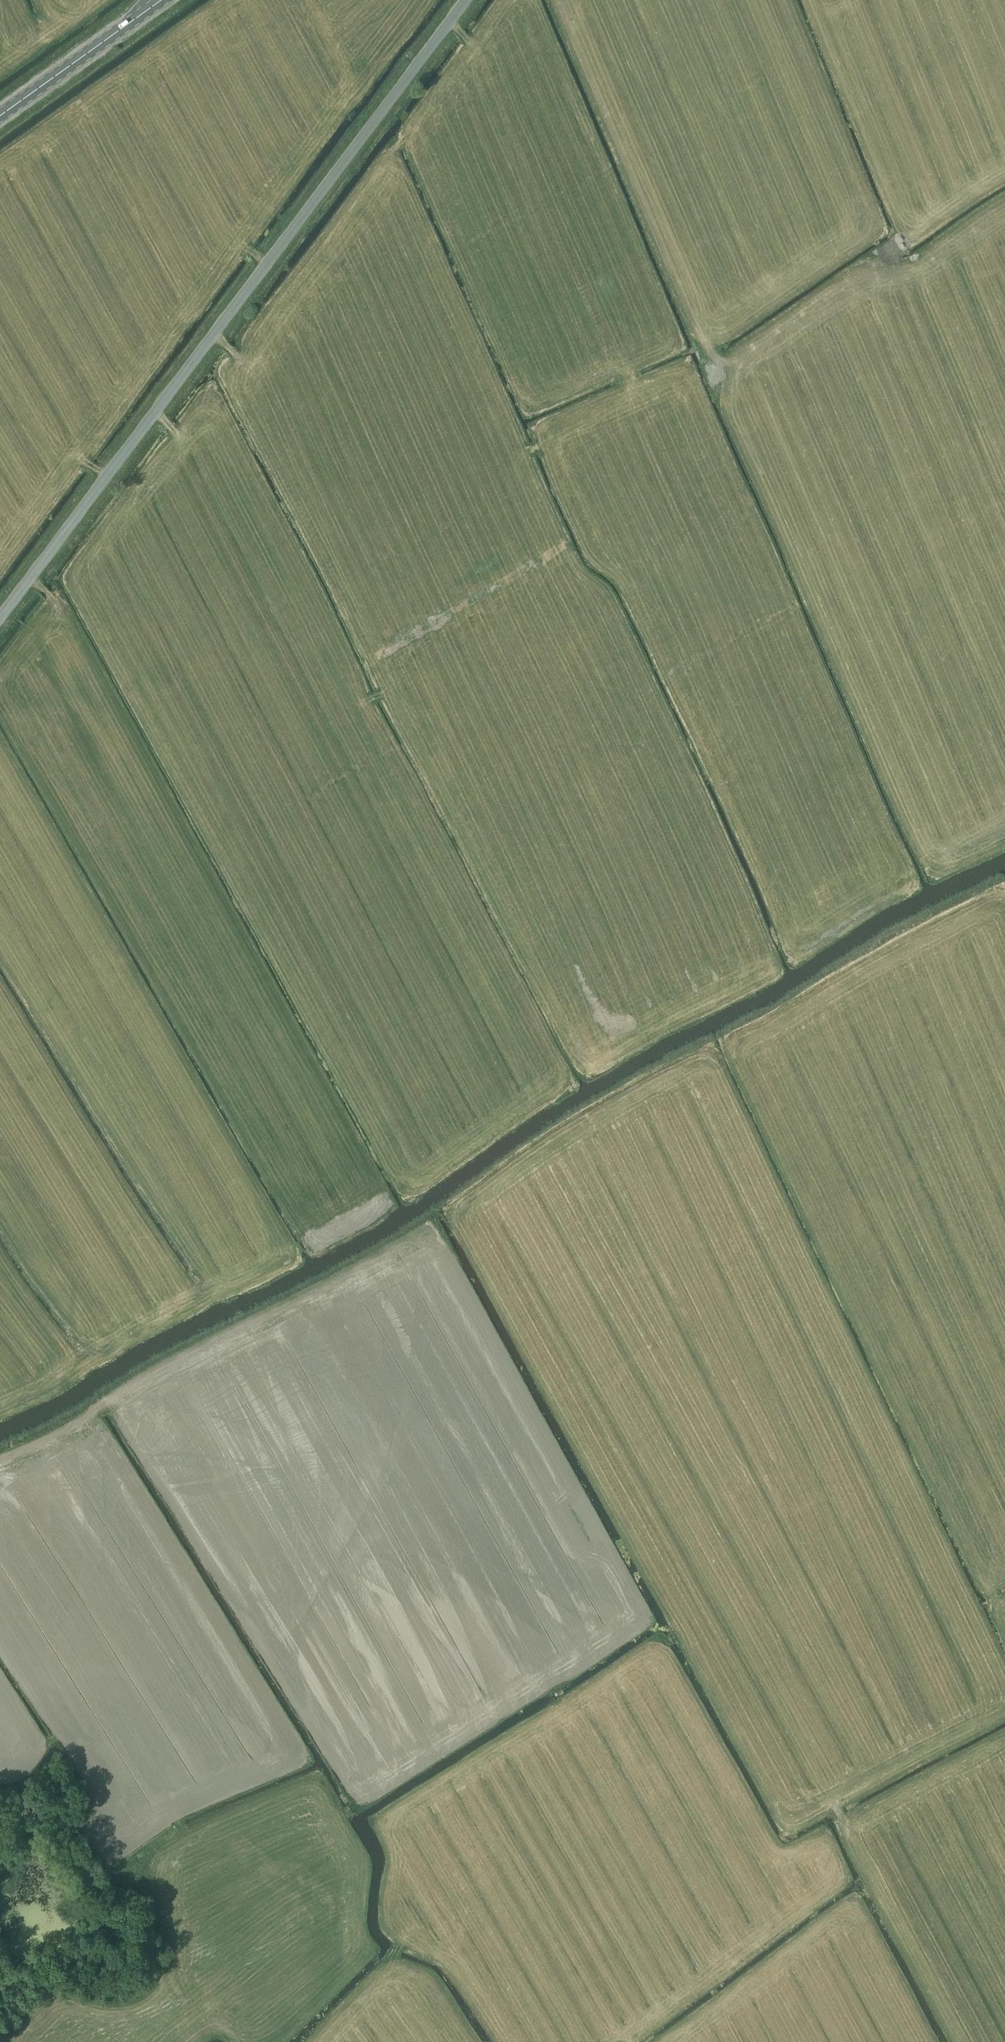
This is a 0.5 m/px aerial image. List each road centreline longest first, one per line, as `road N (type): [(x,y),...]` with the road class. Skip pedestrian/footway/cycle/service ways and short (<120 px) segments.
road 1 (tertiary): [(0,619),(472,0)]
road 2 (track): [(0,1454),(276,1311)]
road 3 (primary): [(0,115),(161,0)]

